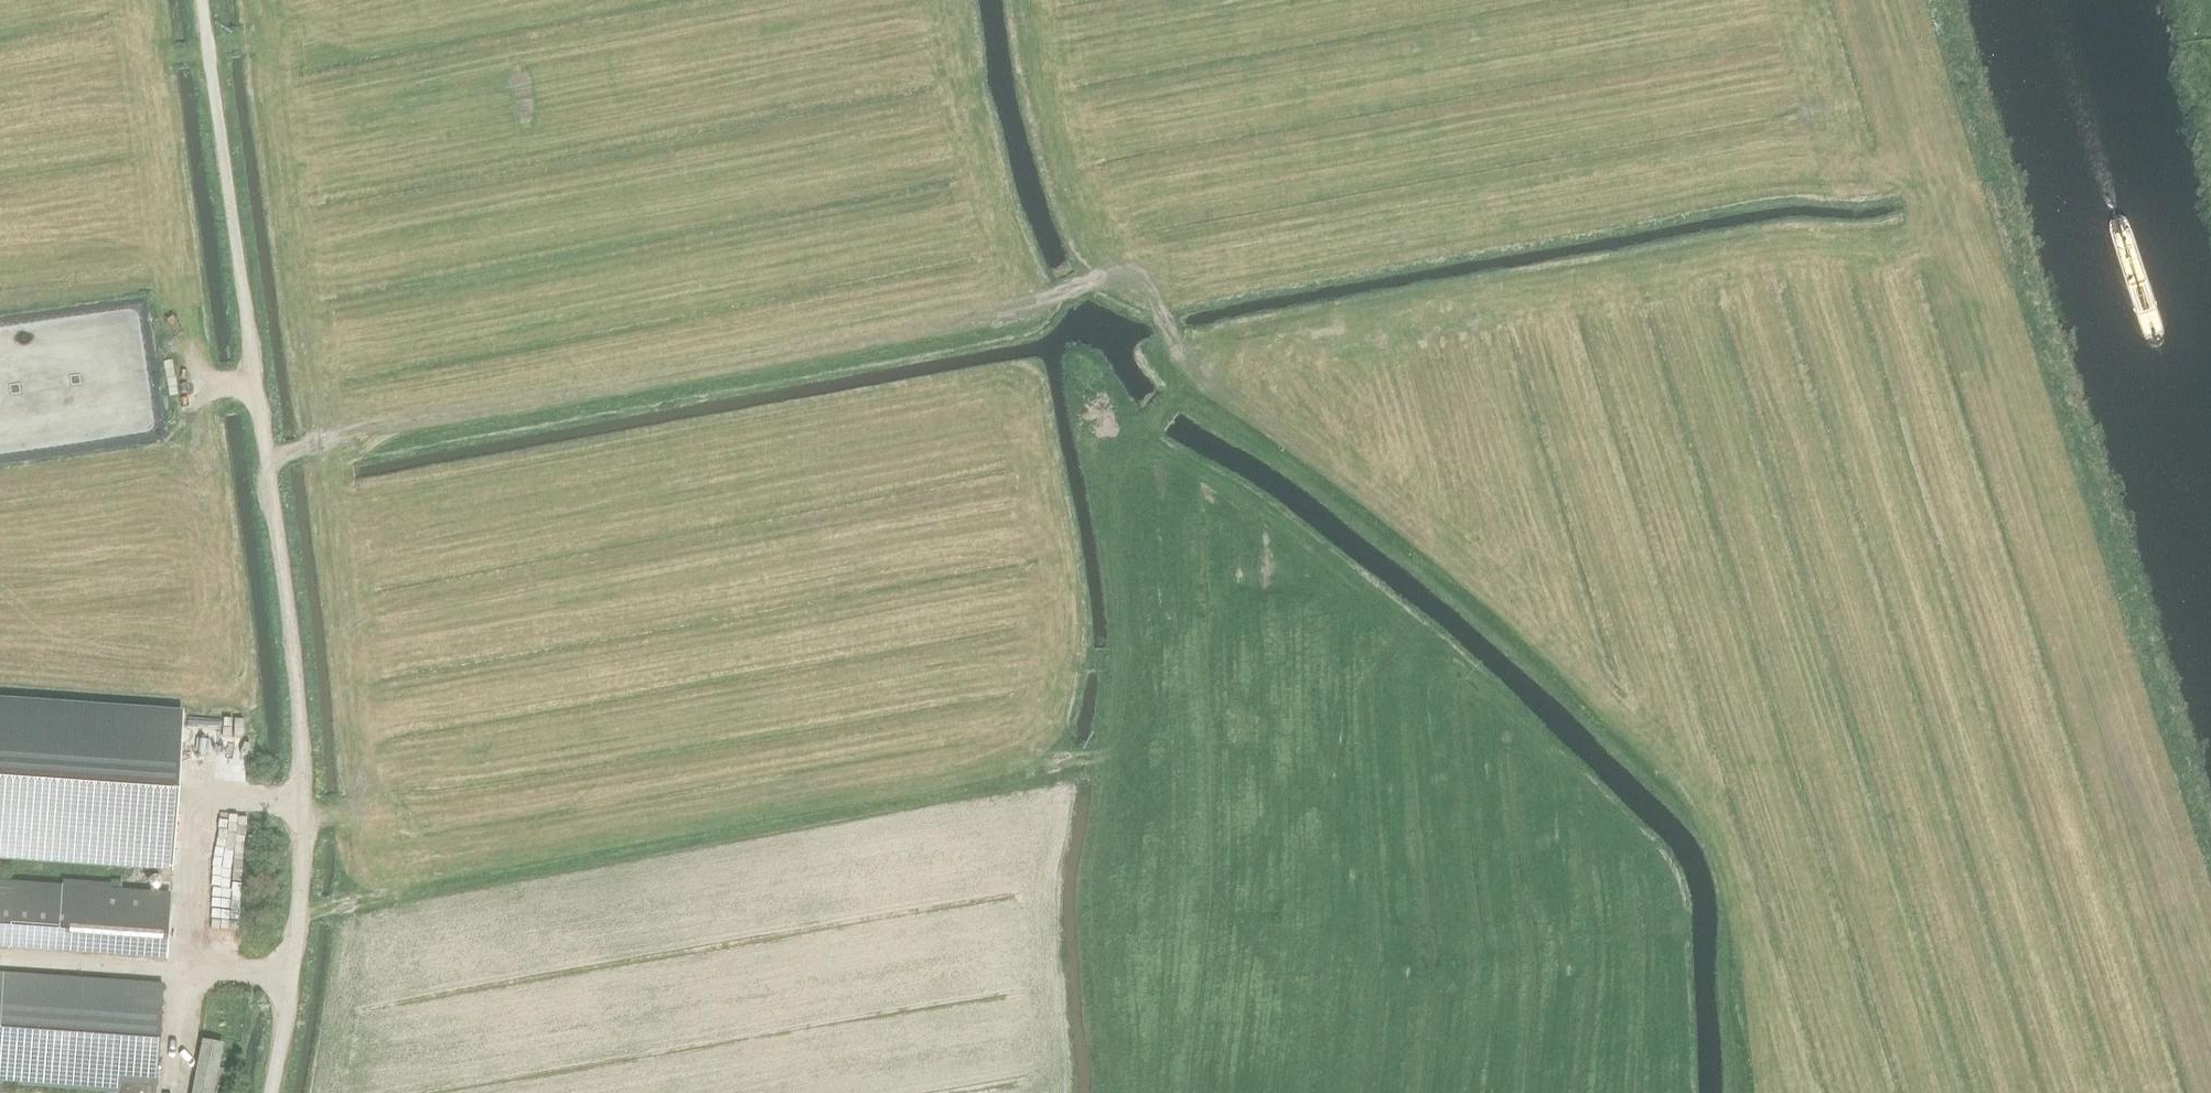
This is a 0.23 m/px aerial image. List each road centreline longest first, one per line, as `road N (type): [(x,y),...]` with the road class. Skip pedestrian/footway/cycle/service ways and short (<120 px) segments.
road 1 (track): [(303,799),(292,642),(201,0)]
road 2 (unclassified): [(269,1092),(298,915),(303,799)]

